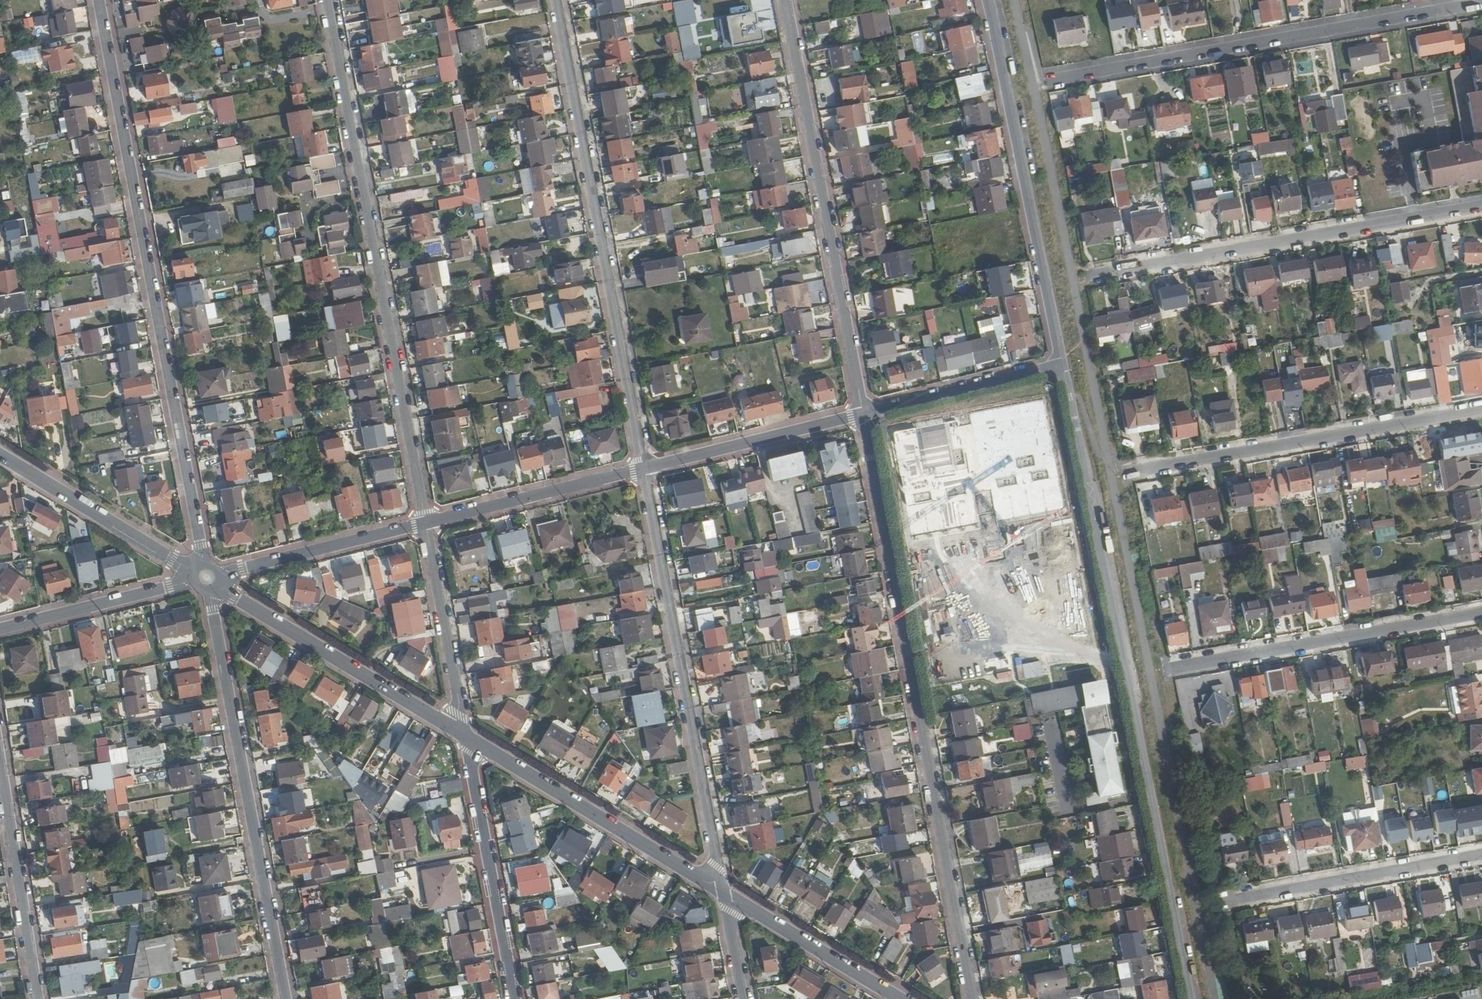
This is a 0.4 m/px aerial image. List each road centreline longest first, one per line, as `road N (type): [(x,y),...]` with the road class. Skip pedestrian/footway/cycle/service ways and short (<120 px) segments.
road 1 (residential): [(1197,998),(1064,365)]
road 2 (residential): [(971,998),(862,417)]
road 3 (residential): [(207,565),(99,0)]
road 4 (residential): [(425,523),(328,0)]
road 5 (residential): [(644,469),(556,0)]
road 6 (residential): [(1050,80),(1481,4)]
road 7 (residential): [(644,469),(722,890)]
road 8 (residential): [(862,417),(785,0)]
road 9 (residential): [(287,998),(209,590)]
road 10 (residential): [(1092,276),(1481,206)]
road 11 (residential): [(1064,365),(988,0)]
road 12 (residential): [(1126,474),(1481,411)]
road 13 (residential): [(1166,669),(1481,614)]
road 14 (residential): [(722,890),(467,735)]
road 15 (residential): [(467,735),(218,585)]
road 16 (residential): [(517,998),(467,735)]
road 17 (residential): [(1227,901),(1481,856)]
road 18 (residential): [(40,998),(0,752)]
road 19 (residential): [(196,571),(0,456)]
road 20 (residential): [(425,523),(644,469)]
road 21 (residential): [(644,469),(862,417)]
road 22 (residential): [(467,735),(425,523)]
road 23 (residential): [(219,573),(425,523)]
road 24 (residential): [(901,998),(722,890)]
road 25 (residential): [(862,417),(1064,365)]
road 26 (residential): [(194,581),(0,630)]

